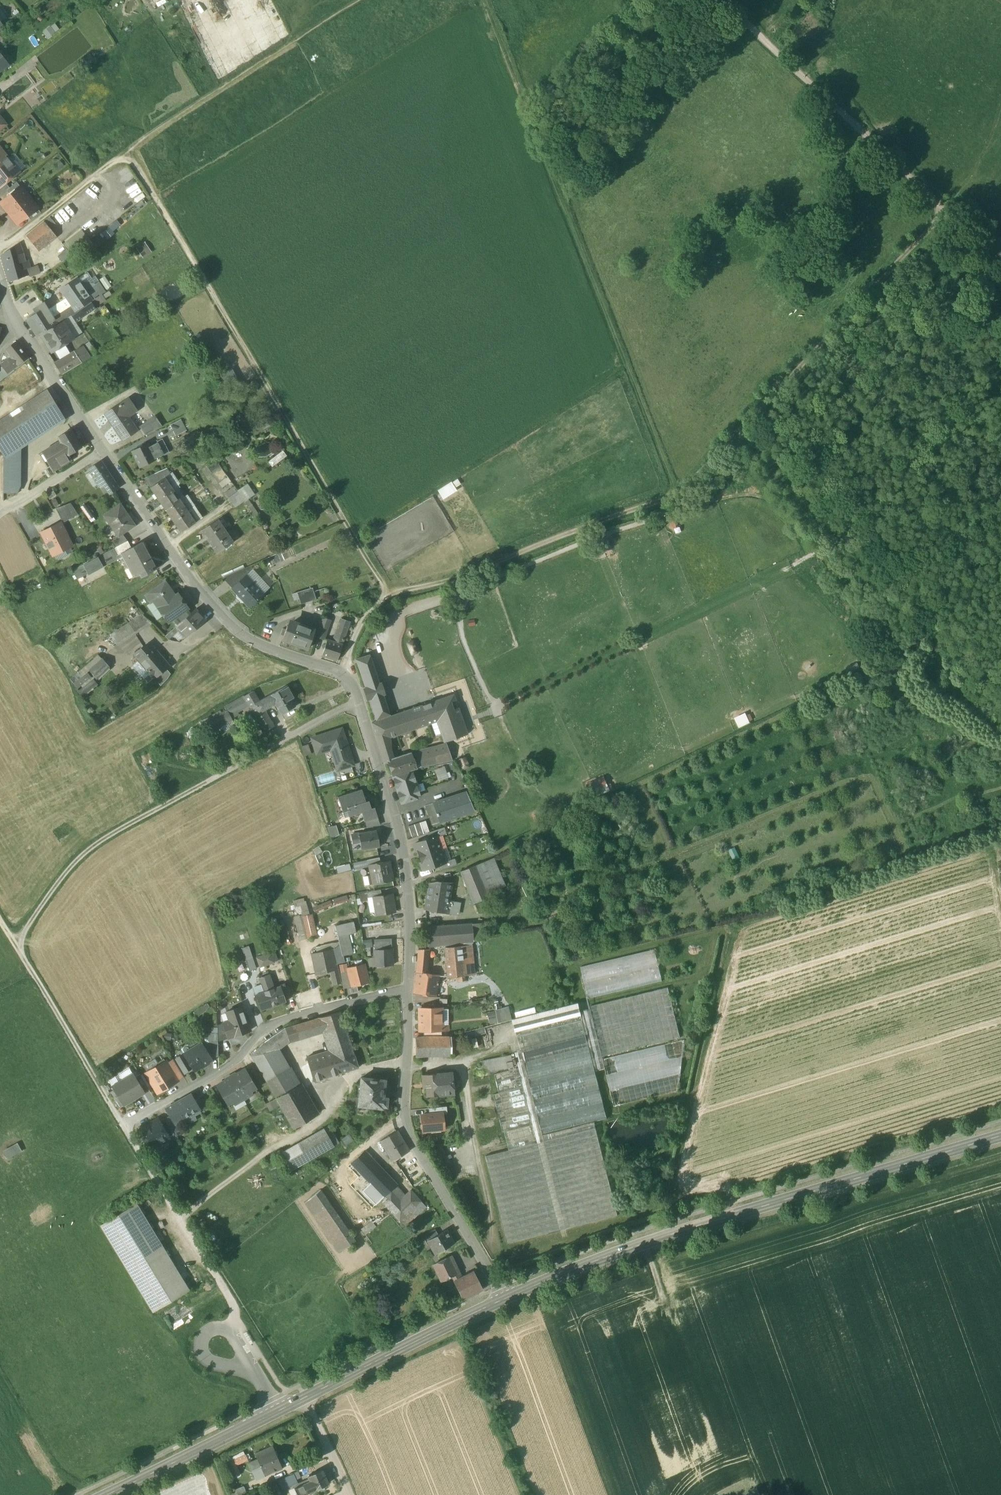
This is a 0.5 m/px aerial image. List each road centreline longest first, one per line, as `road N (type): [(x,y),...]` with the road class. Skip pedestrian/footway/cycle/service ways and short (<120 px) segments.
road 1 (track): [(944,211),(677,495),(388,596),(368,611),(345,674)]
road 2 (track): [(407,883),(538,832),(871,670),(1000,550)]
road 3 (residential): [(102,450),(227,623),(263,648),(345,674),(400,835),(407,989)]
road 4 (track): [(677,495),(486,0)]
road 5 (secondary): [(1000,1138),(628,1249),(504,1299)]
road 6 (track): [(388,596),(128,150)]
road 7 (track): [(0,922),(235,1305),(229,1330)]
road 8 (track): [(722,0),(1000,257)]
road 9 (residential): [(407,989),(404,1107),(411,1137),(504,1299)]
road 10 (residential): [(407,989),(263,1028),(238,1059),(124,1124)]
road 11 (track): [(128,150),(358,0)]
road 12 (secondary): [(504,1299),(304,1398)]
road 13 (secondary): [(304,1398),(107,1494)]
road 14 (track): [(155,810),(77,854),(14,945)]
road 15 (track): [(0,250),(128,150)]
road 16 (residential): [(11,318),(102,450)]
road 17 (unclassified): [(102,450),(0,515)]

